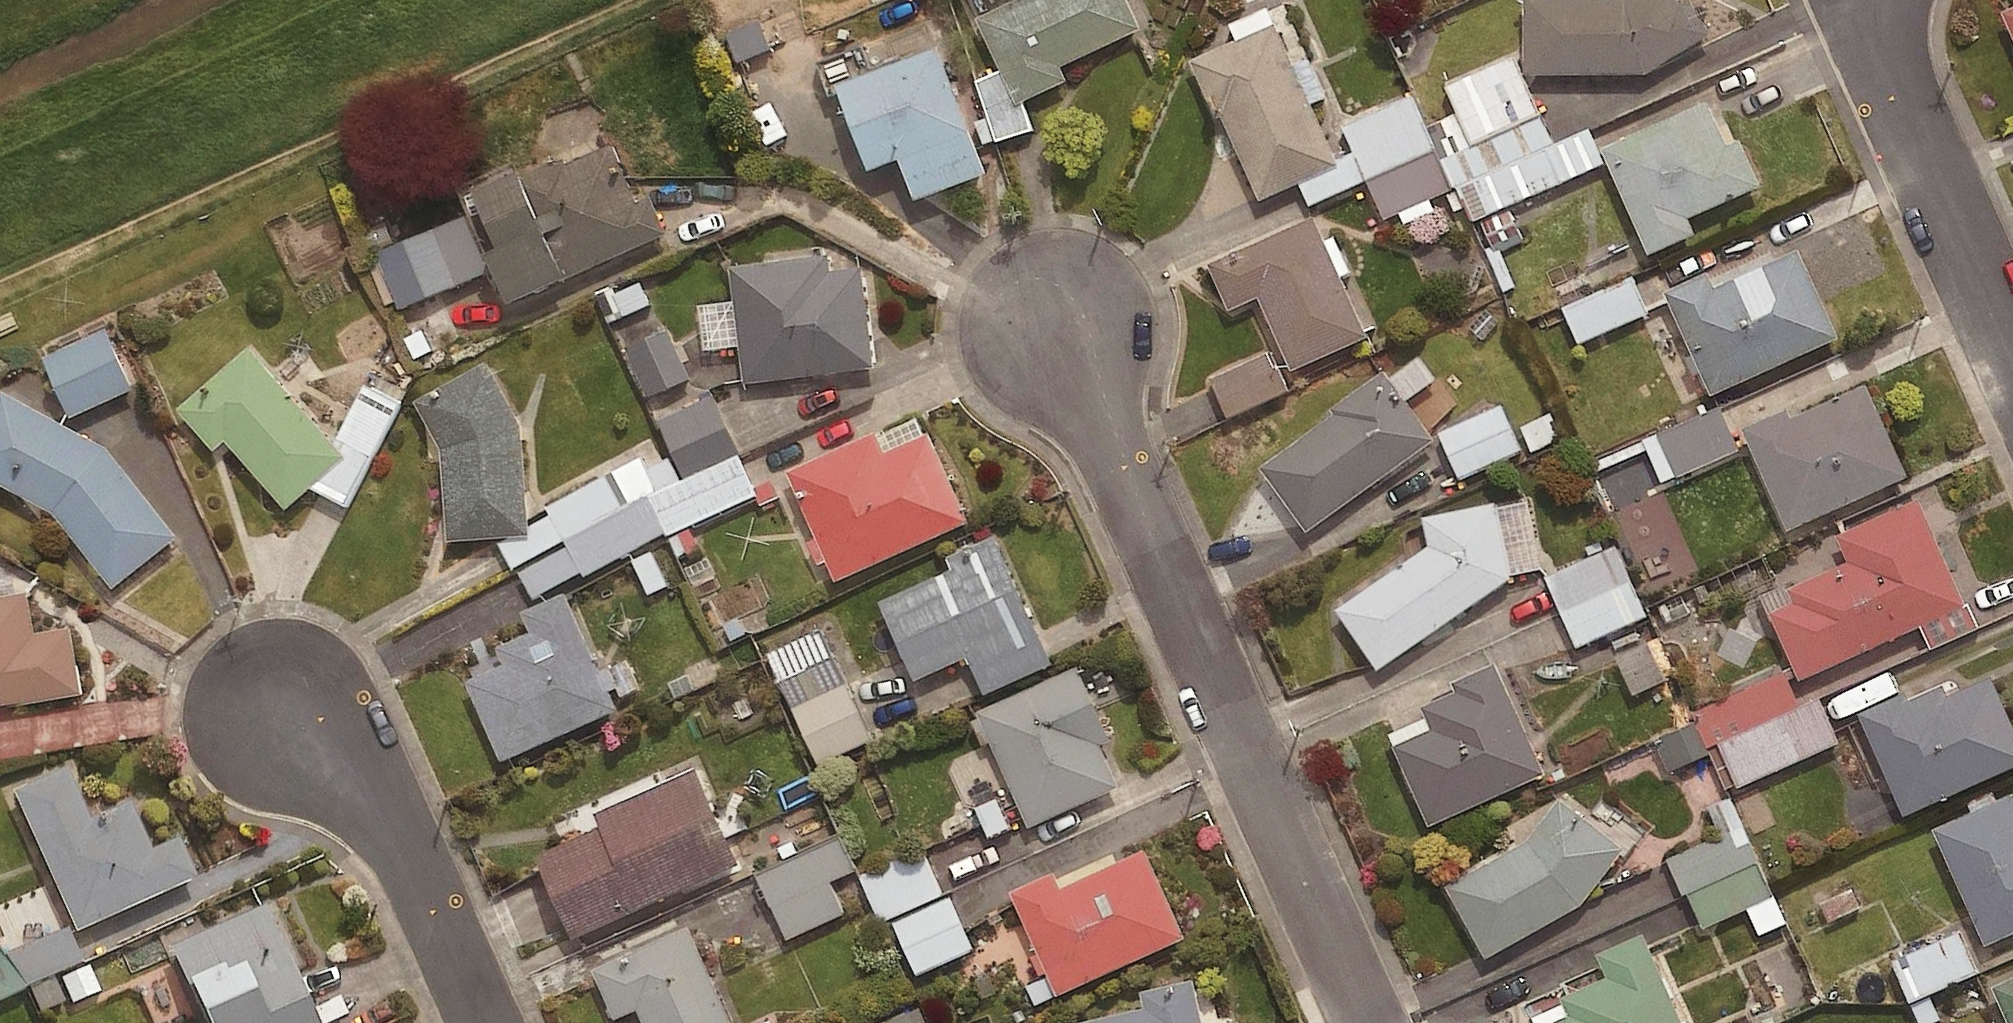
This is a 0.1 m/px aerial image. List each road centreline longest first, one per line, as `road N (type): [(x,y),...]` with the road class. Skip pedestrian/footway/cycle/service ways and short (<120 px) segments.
road 1 (residential): [(1058,321),(1372,1022)]
road 2 (residential): [(281,716),(349,766),(397,821),(487,1022)]
road 3 (residential): [(1879,0),(1900,94),(2012,348)]

